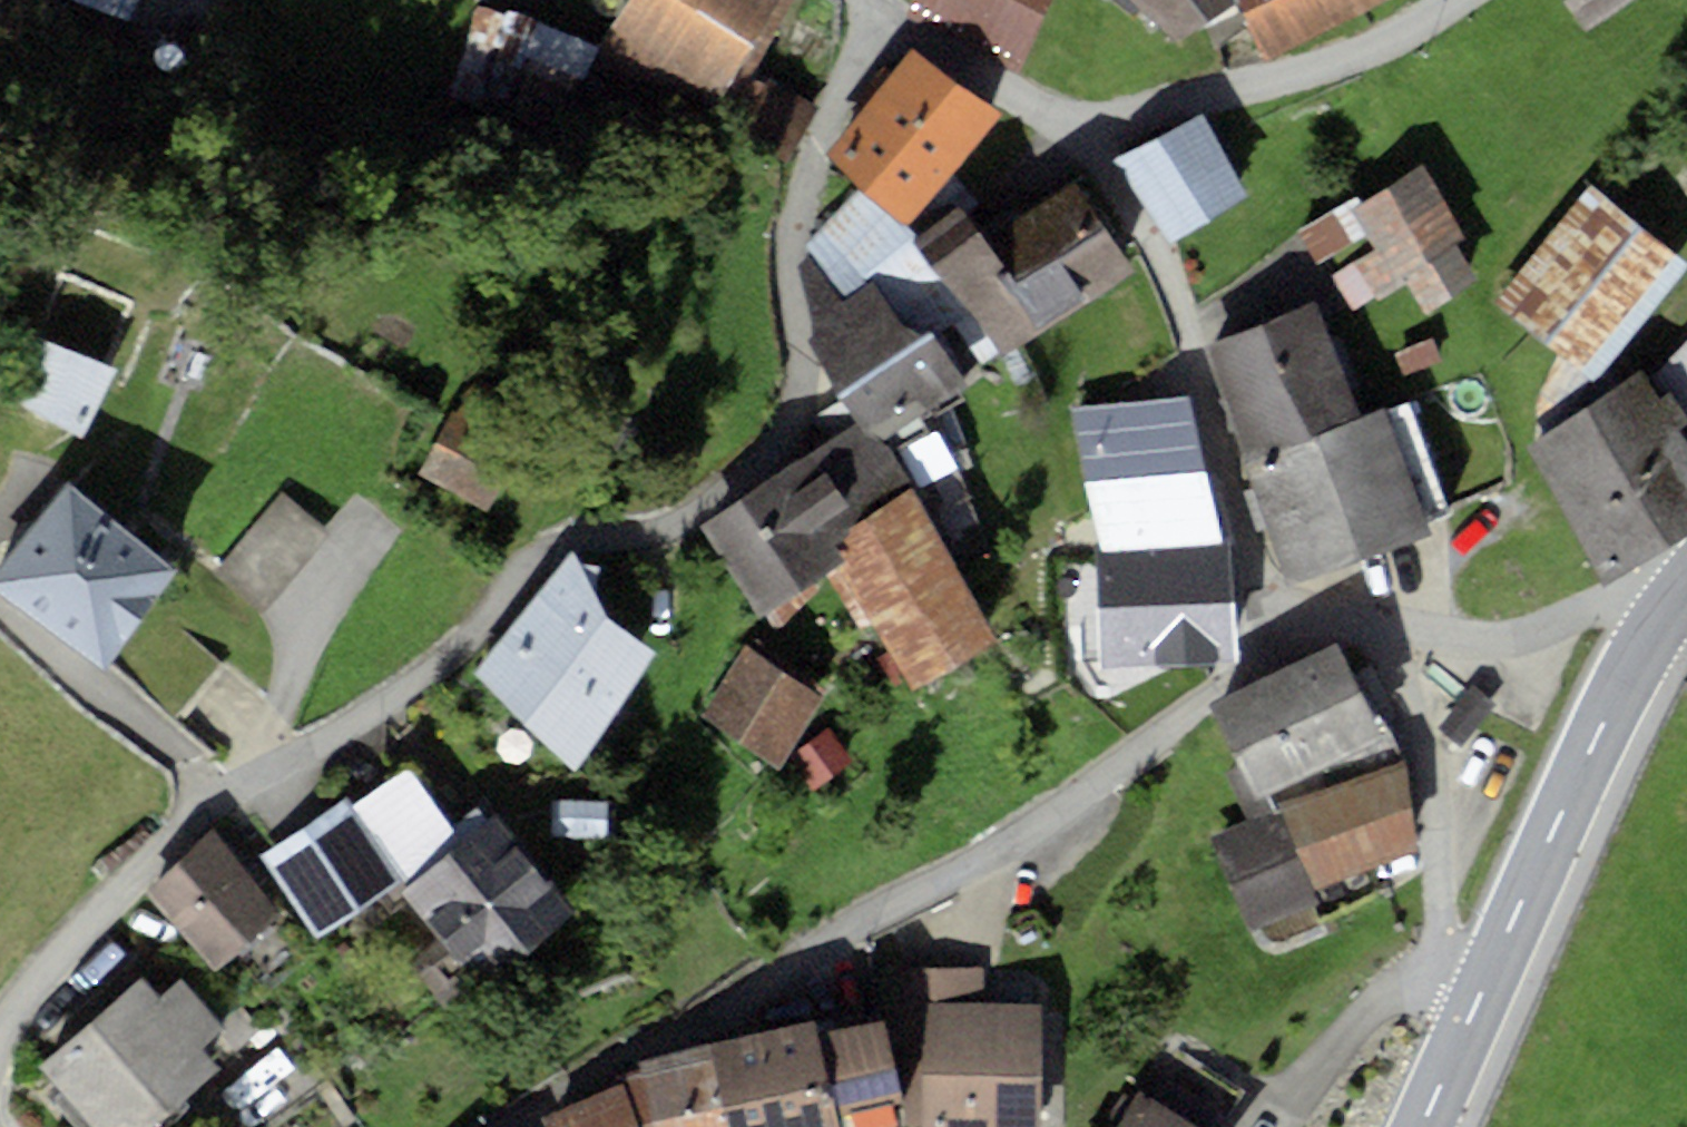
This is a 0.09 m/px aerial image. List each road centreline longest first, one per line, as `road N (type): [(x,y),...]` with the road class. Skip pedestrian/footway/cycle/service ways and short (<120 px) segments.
road 1 (residential): [(902,23),(846,89),(794,183),(788,259),(803,394),(786,451),(685,518),(642,536),(554,546),(458,655),(211,808),(84,929),(14,1020),(0,1052)]
road 2 (residential): [(1355,621),(1212,694),(1006,846),(505,1126)]
road 3 (residential): [(1085,125),(1167,277),(1257,565),(1283,604),(1355,621)]
road 4 (primary): [(1666,612),(1604,722),(1479,1004)]
road 5 (residential): [(1355,621),(1423,739),(1445,855),(1441,955),(1448,986),(1479,1004)]
road 6 (residential): [(1085,125),(1285,79),(1375,47),(1460,0)]
road 7 (residential): [(1355,621),(1486,642),(1612,600),(1641,595),(1666,612)]
road 8 (residential): [(902,23),(1085,125)]
road 9 (primary): [(1479,1004),(1426,1126)]

